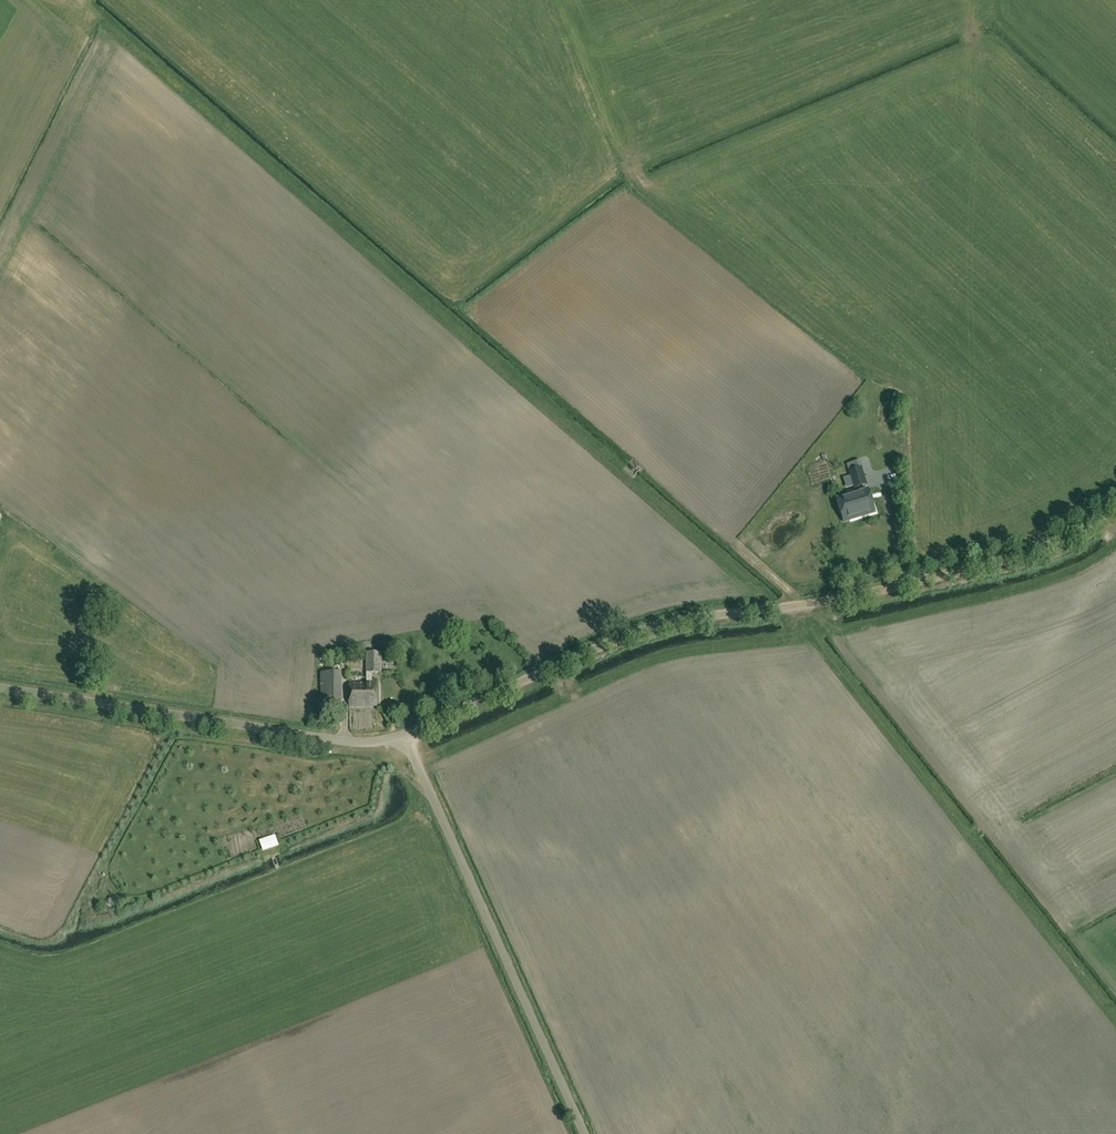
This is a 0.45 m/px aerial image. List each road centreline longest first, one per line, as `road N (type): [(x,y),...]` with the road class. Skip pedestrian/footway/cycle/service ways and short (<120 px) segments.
road 1 (unclassified): [(1115,497),(1029,552),(876,594),(669,623),(403,737)]
road 2 (unclassified): [(583,1133),(403,737)]
road 3 (unclassified): [(403,737),(327,739),(0,688)]

